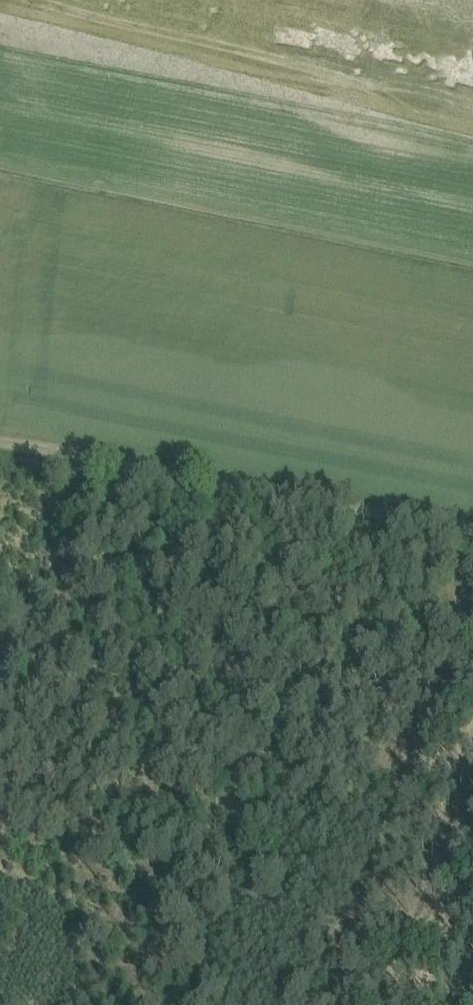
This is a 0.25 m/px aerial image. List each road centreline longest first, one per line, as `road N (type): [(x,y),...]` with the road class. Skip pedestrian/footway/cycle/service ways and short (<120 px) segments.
road 1 (track): [(472,954),(0,839)]
road 2 (track): [(472,518),(0,428)]
road 3 (track): [(94,446),(0,671)]

